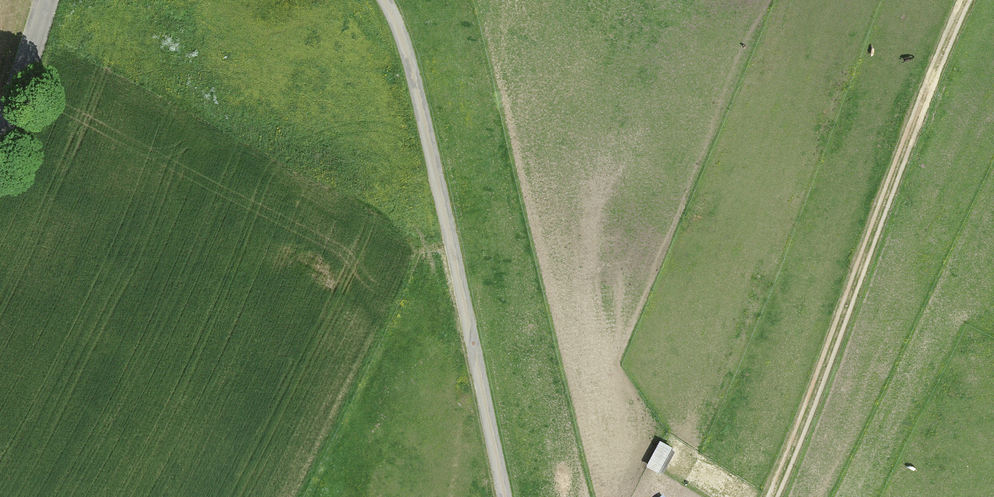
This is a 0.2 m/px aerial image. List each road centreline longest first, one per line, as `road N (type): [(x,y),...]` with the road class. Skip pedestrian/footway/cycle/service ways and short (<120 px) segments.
road 1 (track): [(967,0),(785,496)]
road 2 (unclassified): [(387,0),(509,496)]
road 3 (tertiary): [(0,146),(46,0)]

